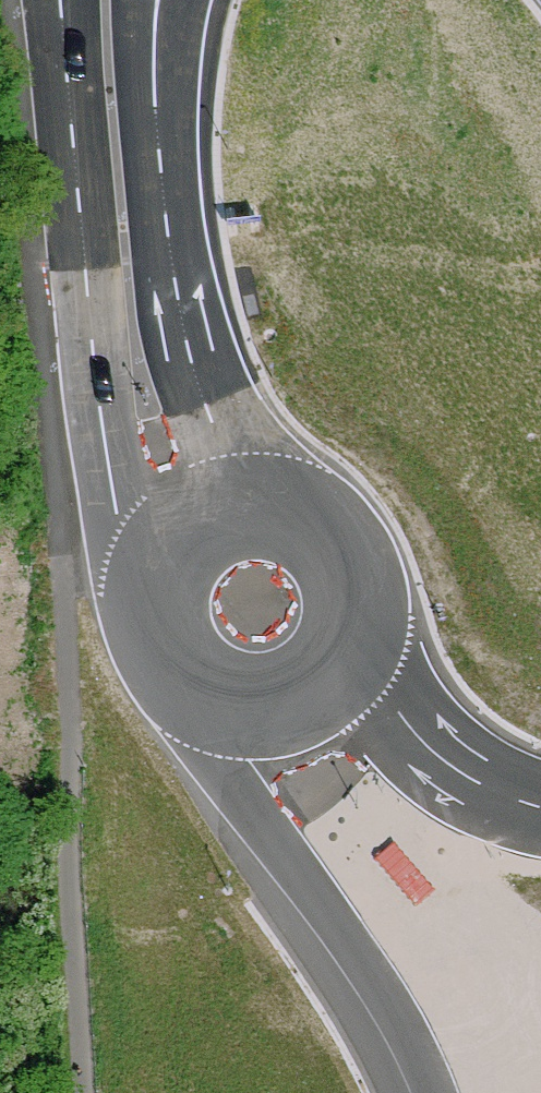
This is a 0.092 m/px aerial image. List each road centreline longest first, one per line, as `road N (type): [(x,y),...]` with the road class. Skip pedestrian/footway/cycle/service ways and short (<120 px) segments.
road 1 (primary): [(60,0),(91,318),(93,439),(59,546)]
road 2 (primary): [(59,546),(39,589),(32,641),(36,693),(62,744),(99,775),(134,789),(211,799)]
road 3 (primary): [(211,799),(343,957),(421,1092)]
road 4 (primary): [(284,492),(246,457),(203,387),(177,295),(160,185)]
road 5 (primary): [(284,492),(178,479),(107,502),(59,546)]
road 6 (motorway): [(540,807),(449,762),(397,708),(361,649)]
road 7 (primary): [(211,799),(279,784),(320,750),(349,706),(361,649)]
road 8 (primary): [(160,185),(188,0)]
road 9 (primary): [(160,185),(145,108),(140,0)]
road 10 (primary): [(361,649),(358,589),(346,555),(329,529),(284,492)]

